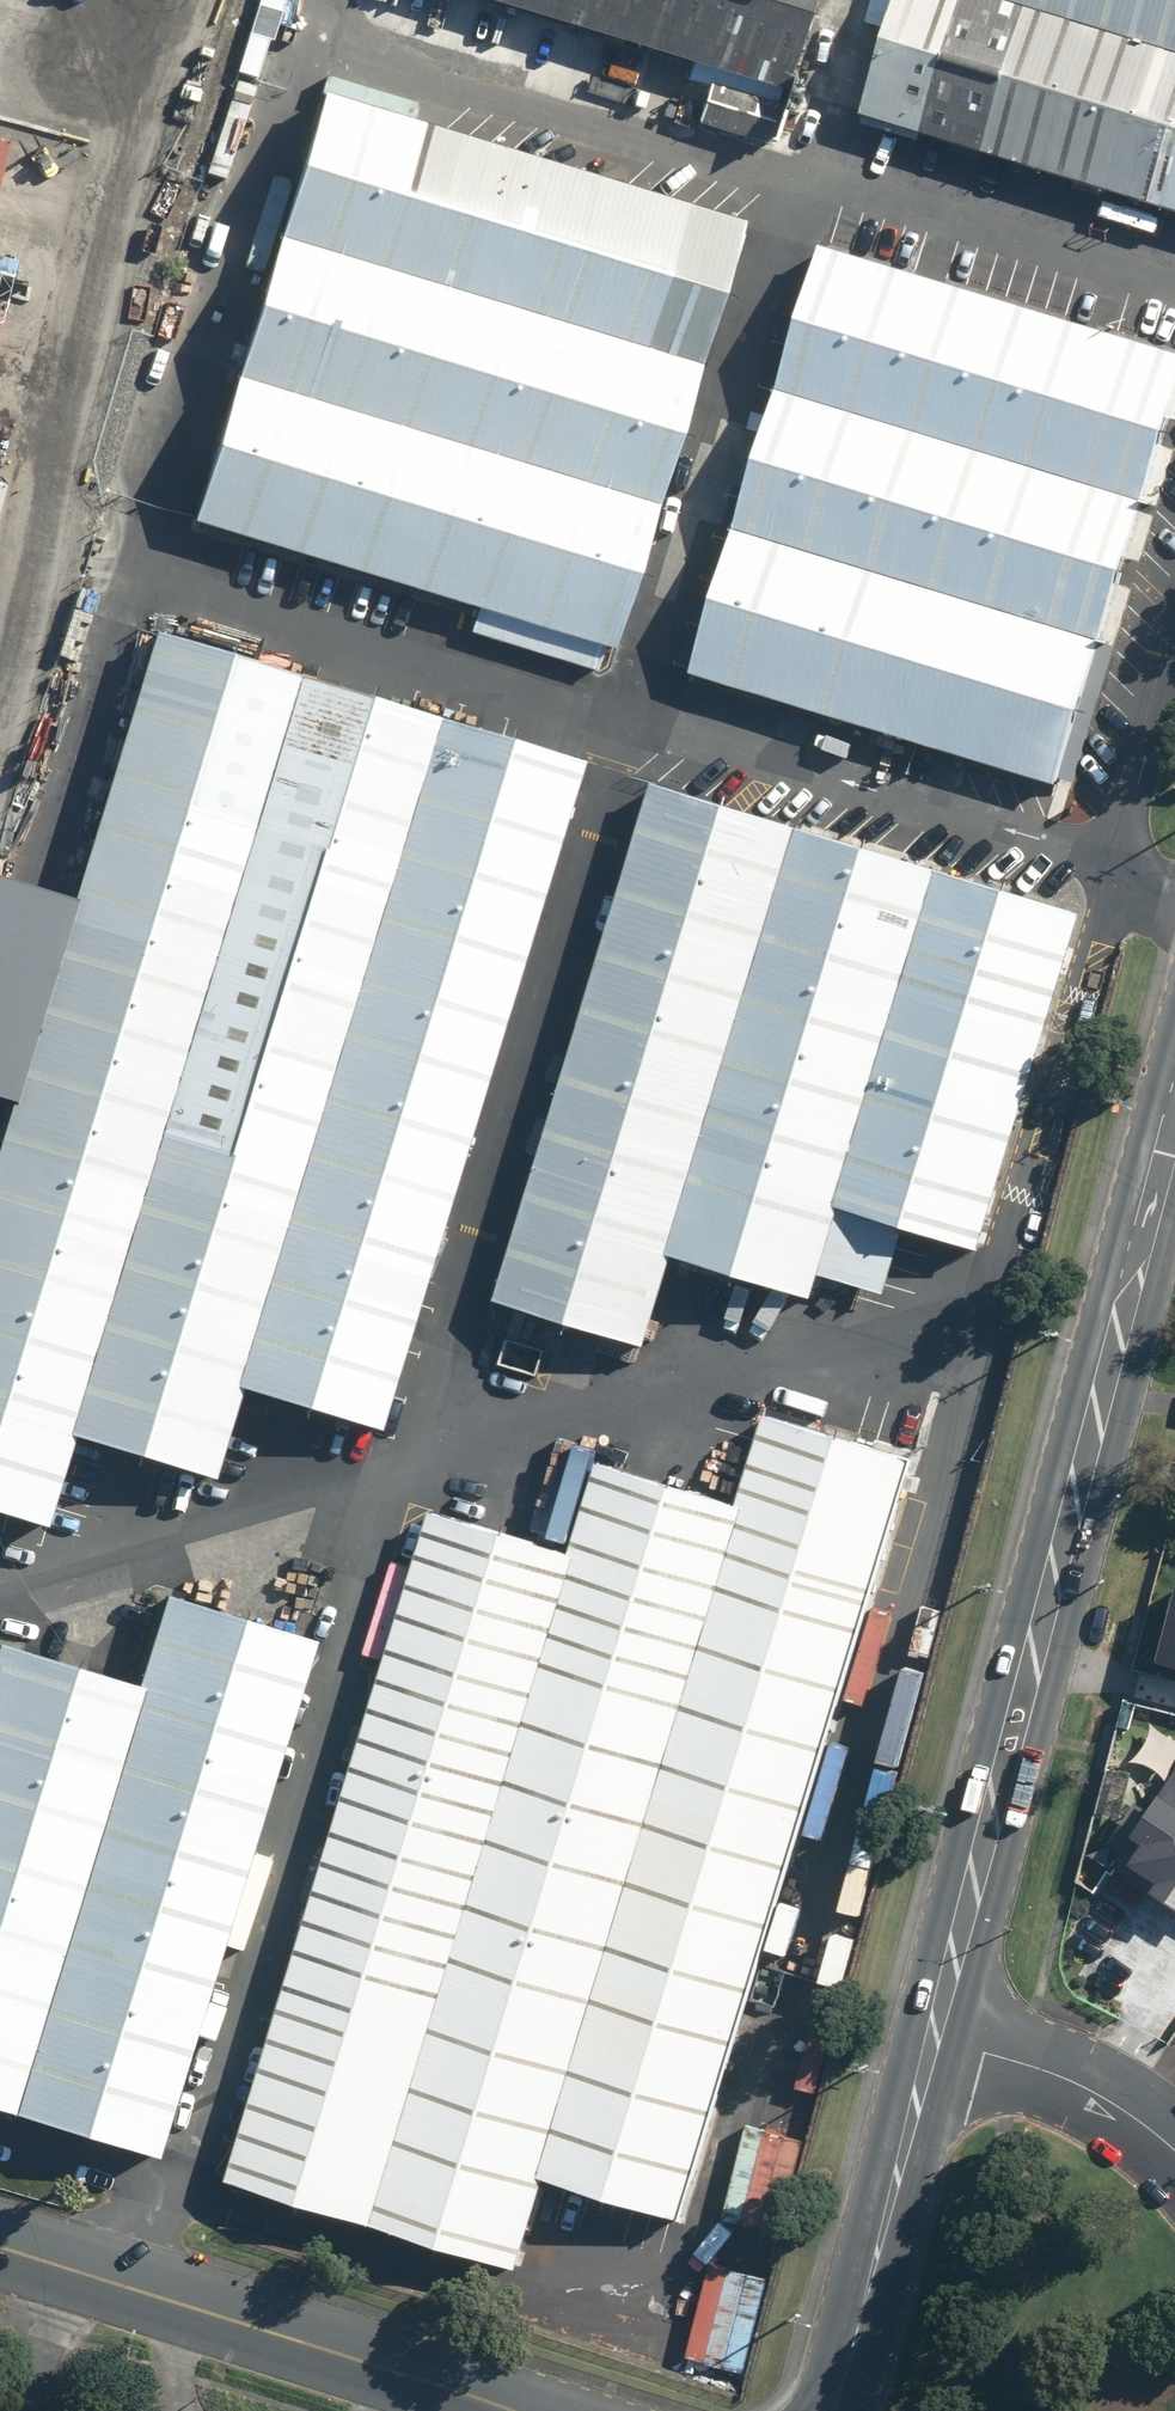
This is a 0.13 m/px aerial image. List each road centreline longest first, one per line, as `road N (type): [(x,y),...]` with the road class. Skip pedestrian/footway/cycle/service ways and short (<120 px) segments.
road 1 (primary): [(932,2037),(1174,1110)]
road 2 (primary): [(508,2410),(0,2246)]
road 3 (primary): [(833,2410),(932,2037)]
road 4 (residential): [(1174,2152),(1062,2076),(932,2037)]

